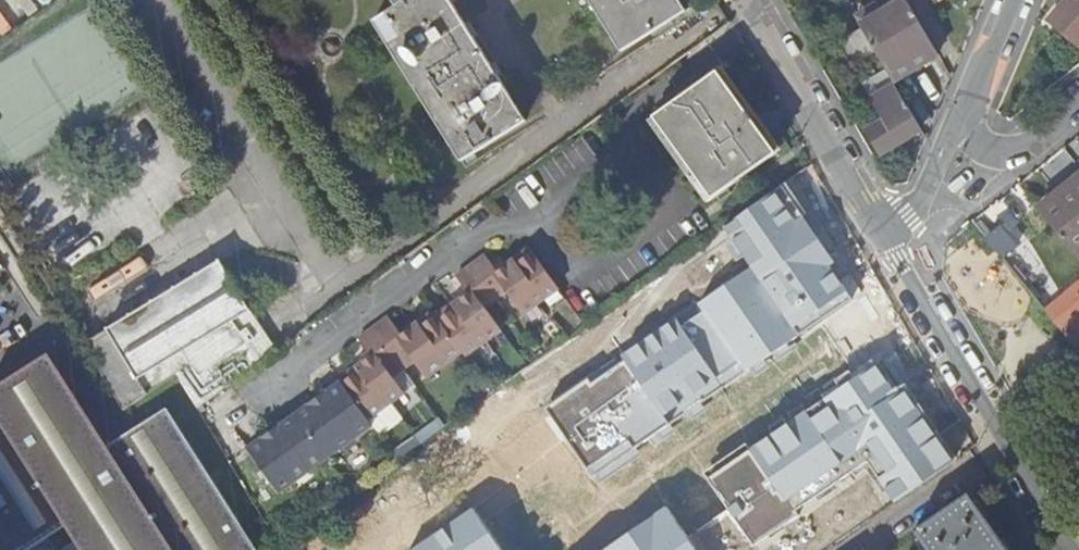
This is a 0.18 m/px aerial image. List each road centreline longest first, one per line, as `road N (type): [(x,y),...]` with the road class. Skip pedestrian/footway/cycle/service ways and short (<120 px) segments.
road 1 (residential): [(1075,549),(895,250)]
road 2 (residential): [(895,250),(749,0)]
road 3 (residential): [(895,250),(964,108)]
road 4 (residential): [(1078,104),(1033,142),(1007,149),(975,135),(964,108)]

